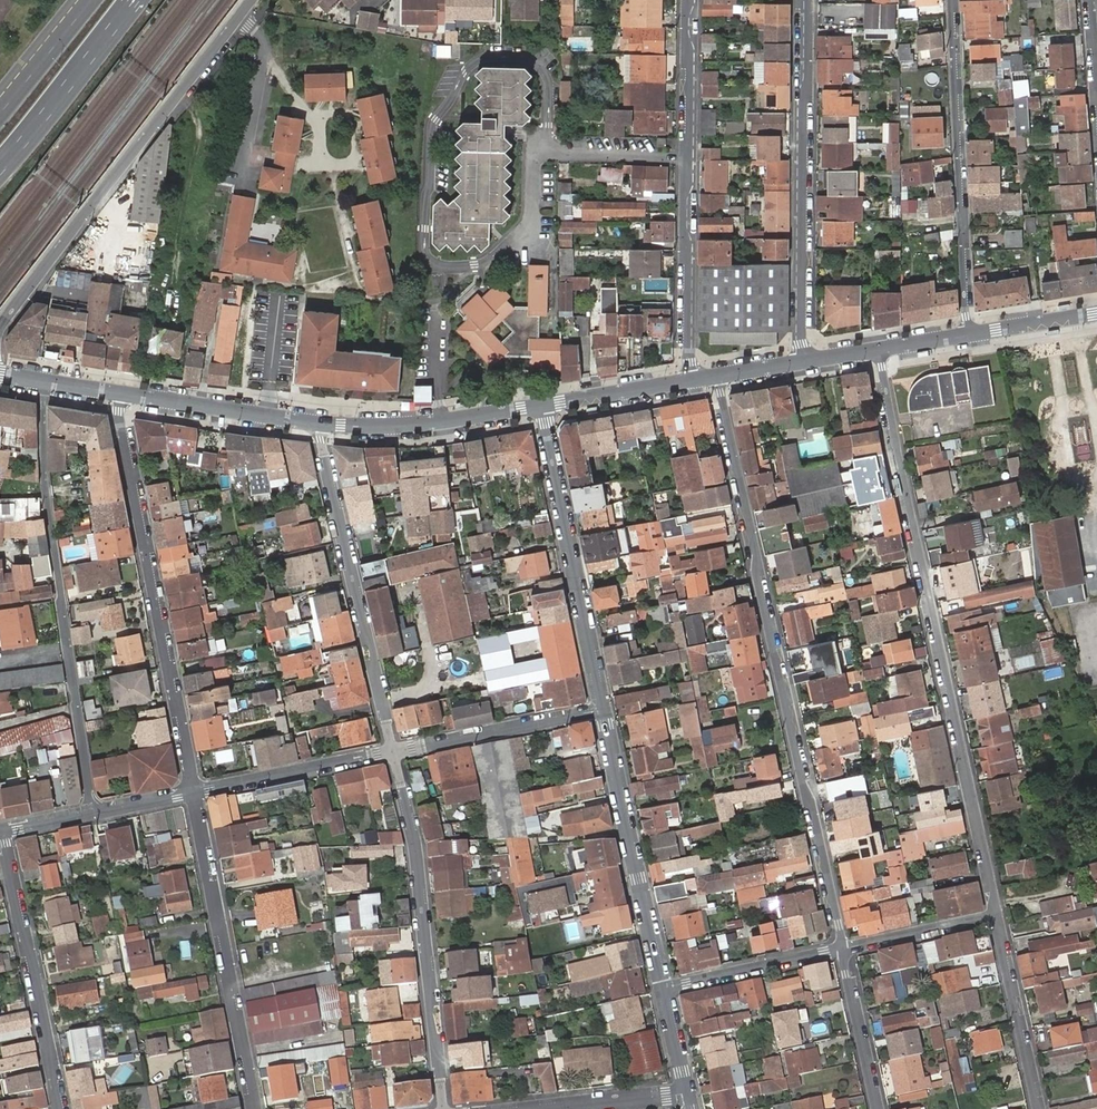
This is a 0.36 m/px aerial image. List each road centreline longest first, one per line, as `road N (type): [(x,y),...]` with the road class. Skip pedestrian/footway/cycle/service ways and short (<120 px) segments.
road 1 (residential): [(843,949),(718,375)]
road 2 (residential): [(879,349),(1000,916)]
road 3 (residential): [(47,381),(48,499),(93,812)]
road 4 (residential): [(0,335),(253,0)]
road 5 (residential): [(196,791),(121,427),(121,394)]
road 6 (residential): [(804,361),(808,0)]
road 7 (residential): [(443,1108),(417,847),(395,751)]
road 8 (residential): [(395,751),(319,425)]
road 9 (residential): [(969,334),(951,0)]
road 10 (residential): [(196,791),(252,1108)]
road 11 (tertiary): [(543,405),(603,710)]
road 12 (tertiary): [(603,710),(662,989)]
road 13 (residential): [(60,1108),(2,831)]
road 14 (tertiary): [(319,425),(400,426),(543,405)]
road 15 (residential): [(687,159),(692,379)]
road 16 (primary): [(0,168),(134,0)]
road 17 (residential): [(395,751),(603,710)]
road 18 (residential): [(196,791),(395,751)]
road 19 (tertiary): [(121,394),(319,425)]
road 20 (track): [(175,98),(190,107),(200,134),(174,283)]
road 21 (residential): [(1000,916),(1042,1108)]
road 22 (residential): [(662,989),(843,949)]
road 23 (residential): [(876,1108),(843,949)]
road 24 (residential): [(843,949),(1000,916)]
road 25 (residential): [(687,0),(687,159)]
road 26 (residential): [(687,159),(534,154)]
road 27 (tertiary): [(543,405),(692,379)]
road 28 (residential): [(689,1093),(549,1108)]
road 29 (primary): [(85,0),(0,107)]
road 30 (tertiary): [(969,334),(1096,313)]

